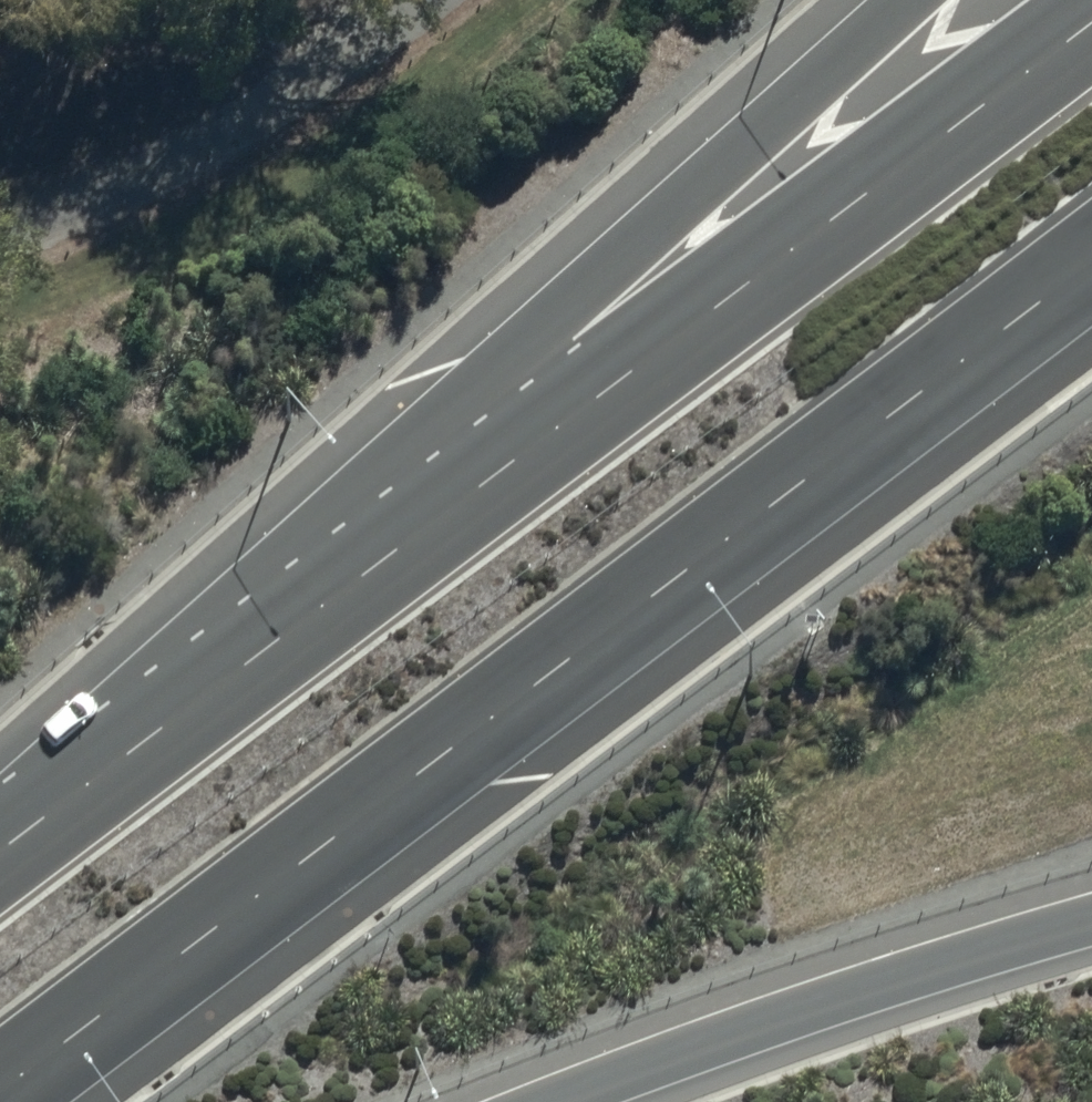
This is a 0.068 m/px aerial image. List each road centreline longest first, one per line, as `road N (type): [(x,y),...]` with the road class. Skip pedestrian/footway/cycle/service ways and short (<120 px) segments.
road 1 (motorway): [(1091,261),(0,1091)]
road 2 (motorway): [(0,848),(1091,23)]
road 3 (trunk): [(0,844),(900,0)]
road 4 (trunk): [(1091,919),(560,1101)]

